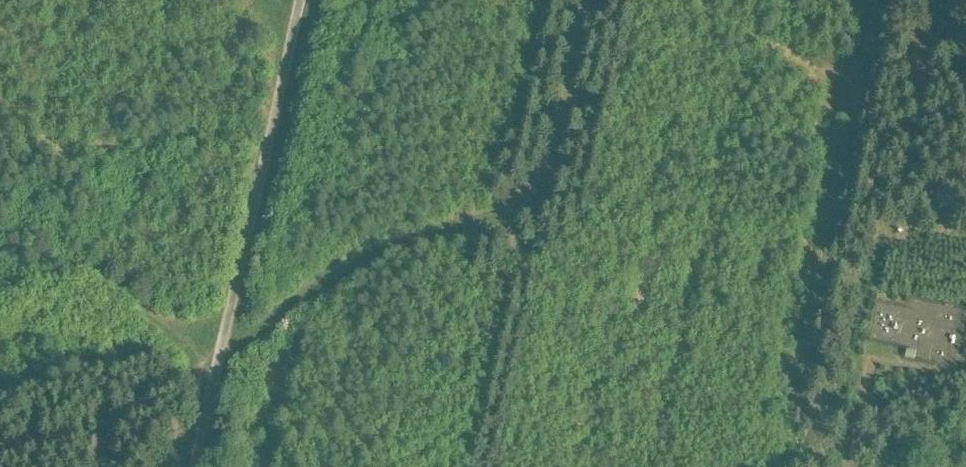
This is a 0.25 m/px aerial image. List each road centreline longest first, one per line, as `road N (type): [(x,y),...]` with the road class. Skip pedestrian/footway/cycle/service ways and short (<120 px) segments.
road 1 (track): [(0,255),(77,265),(217,371)]

